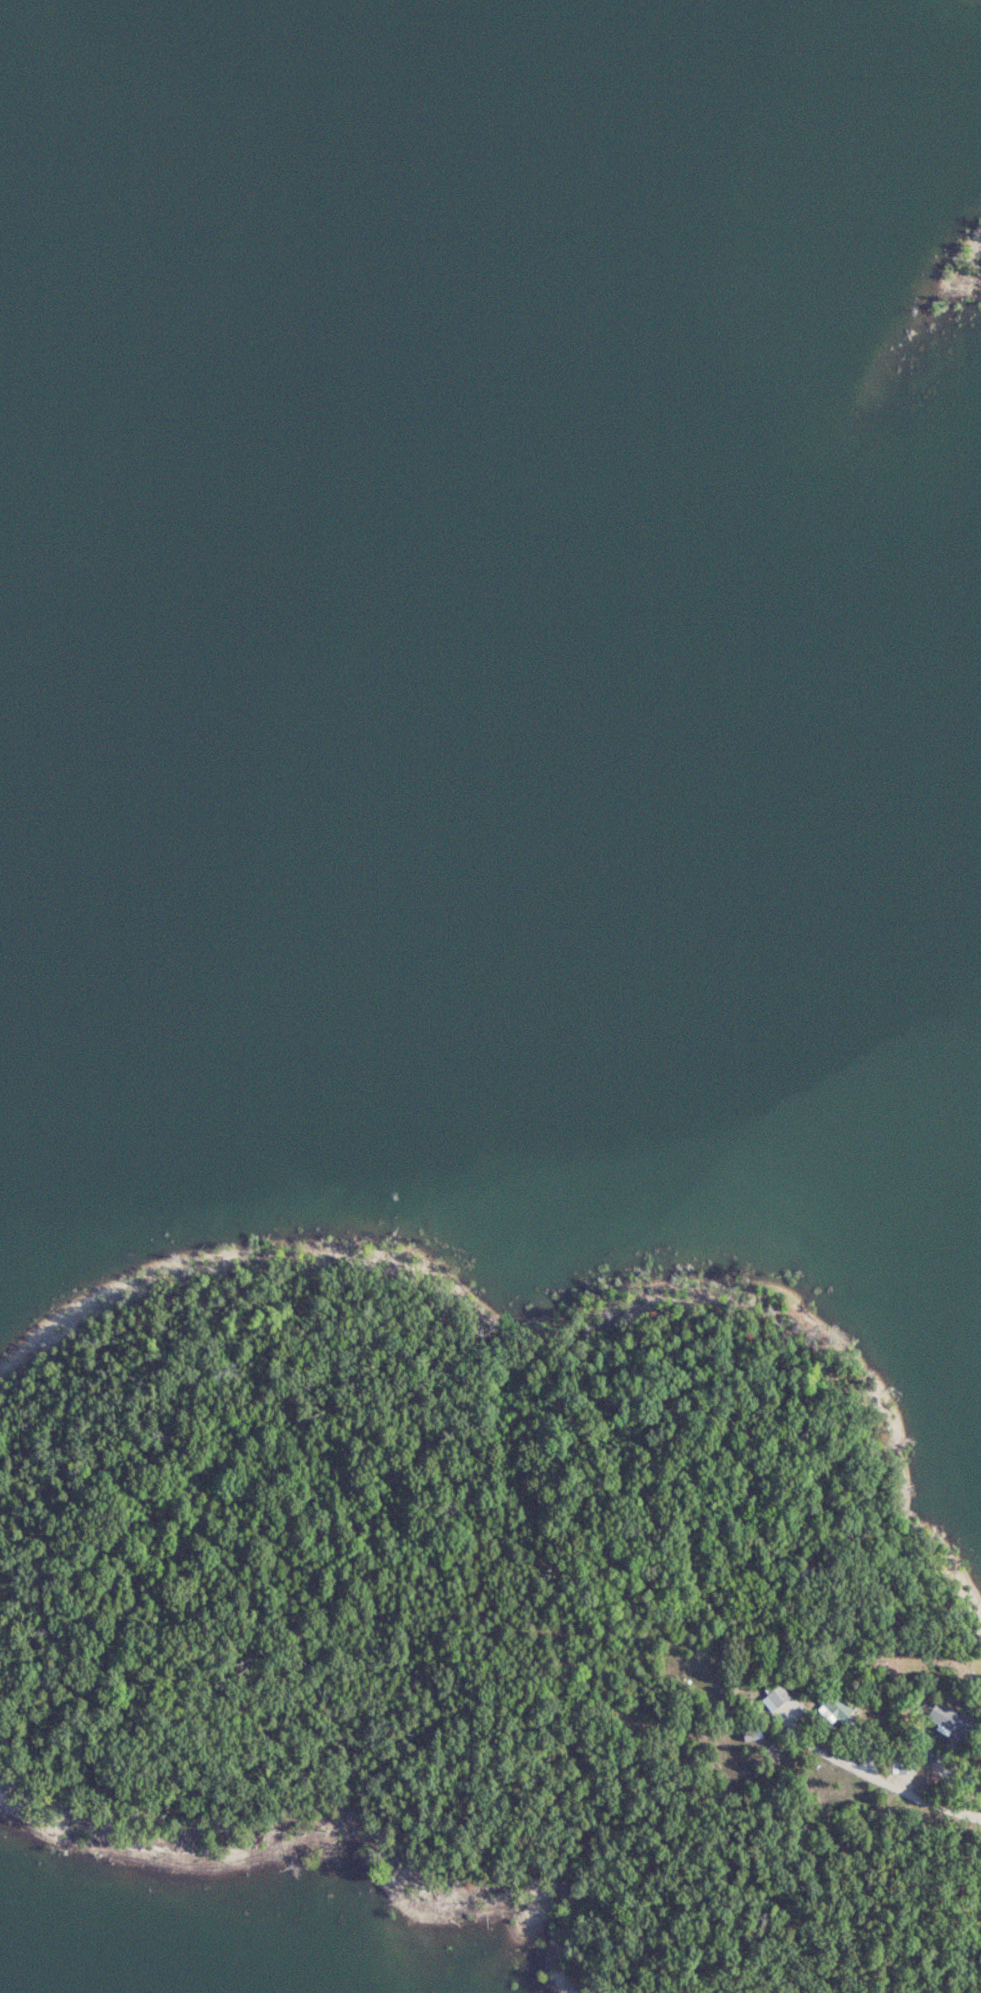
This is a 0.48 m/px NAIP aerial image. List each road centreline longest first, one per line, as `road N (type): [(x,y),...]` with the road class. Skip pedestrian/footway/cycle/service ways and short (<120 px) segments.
road 1 (residential): [(980,1823),(841,1764),(799,1737)]

